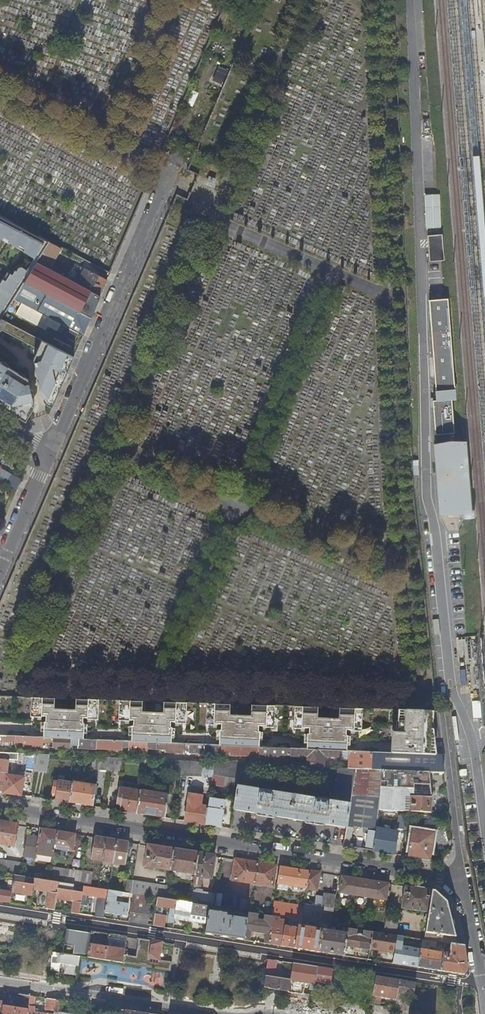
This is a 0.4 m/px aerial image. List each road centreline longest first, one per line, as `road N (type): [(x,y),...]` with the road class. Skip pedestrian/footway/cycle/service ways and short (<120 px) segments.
road 1 (residential): [(0,907),(482,987)]
road 2 (residential): [(0,808),(465,879)]
road 3 (residential): [(50,456),(179,152)]
road 4 (residential): [(201,1013),(0,982)]
road 5 (residential): [(465,879),(444,712)]
road 6 (residential): [(0,572),(50,456)]

